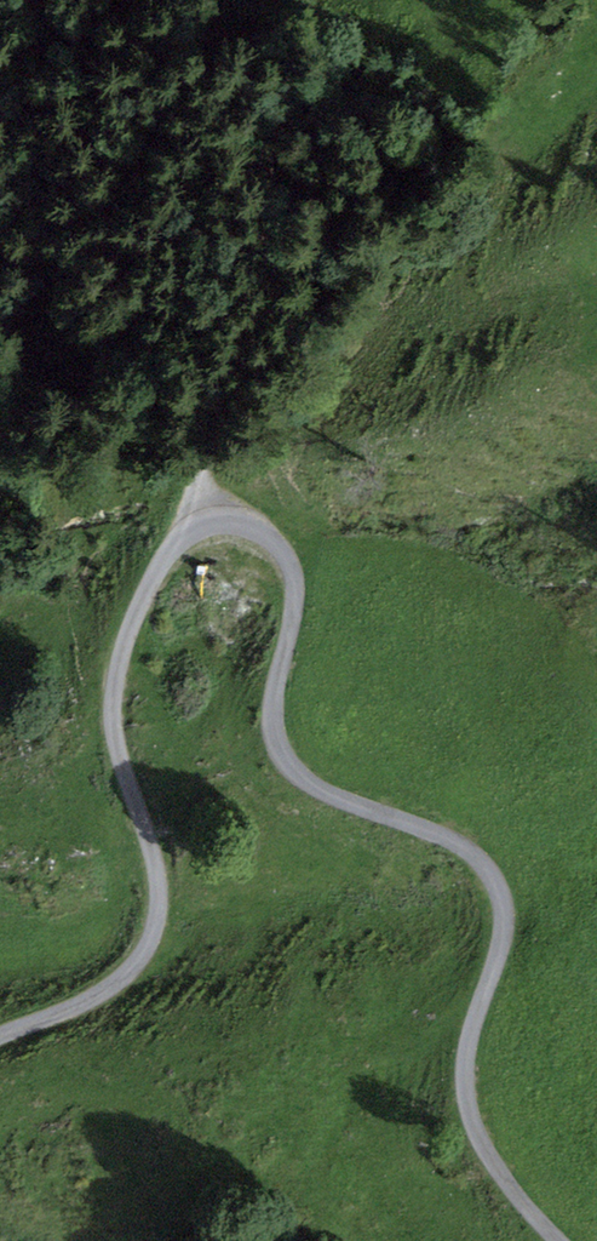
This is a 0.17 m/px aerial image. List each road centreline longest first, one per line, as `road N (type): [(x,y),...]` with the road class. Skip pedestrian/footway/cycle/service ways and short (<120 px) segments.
road 1 (unclassified): [(0,1035),(93,998),(145,953),(157,912),(155,867),(119,760),(114,686),(136,616),(169,552),(201,526),(244,524),(266,536),(293,573),(272,715),(284,757),(314,786),(472,851),(500,890),(502,937),(468,1049),(468,1107),(496,1167),(557,1240)]
road 2 (track): [(304,0),(265,172),(277,241),(256,322),(208,447),(201,526)]

